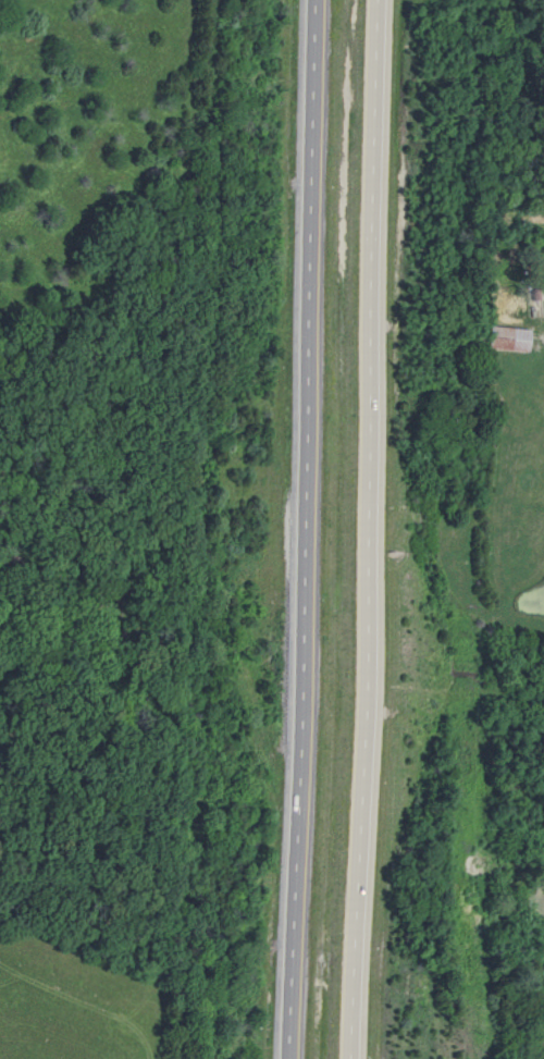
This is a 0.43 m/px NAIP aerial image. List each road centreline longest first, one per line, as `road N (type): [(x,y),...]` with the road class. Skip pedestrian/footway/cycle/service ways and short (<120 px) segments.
road 1 (trunk): [(354,1058),(354,925),(379,647),(377,0)]
road 2 (trunk): [(317,0),(295,1058)]

